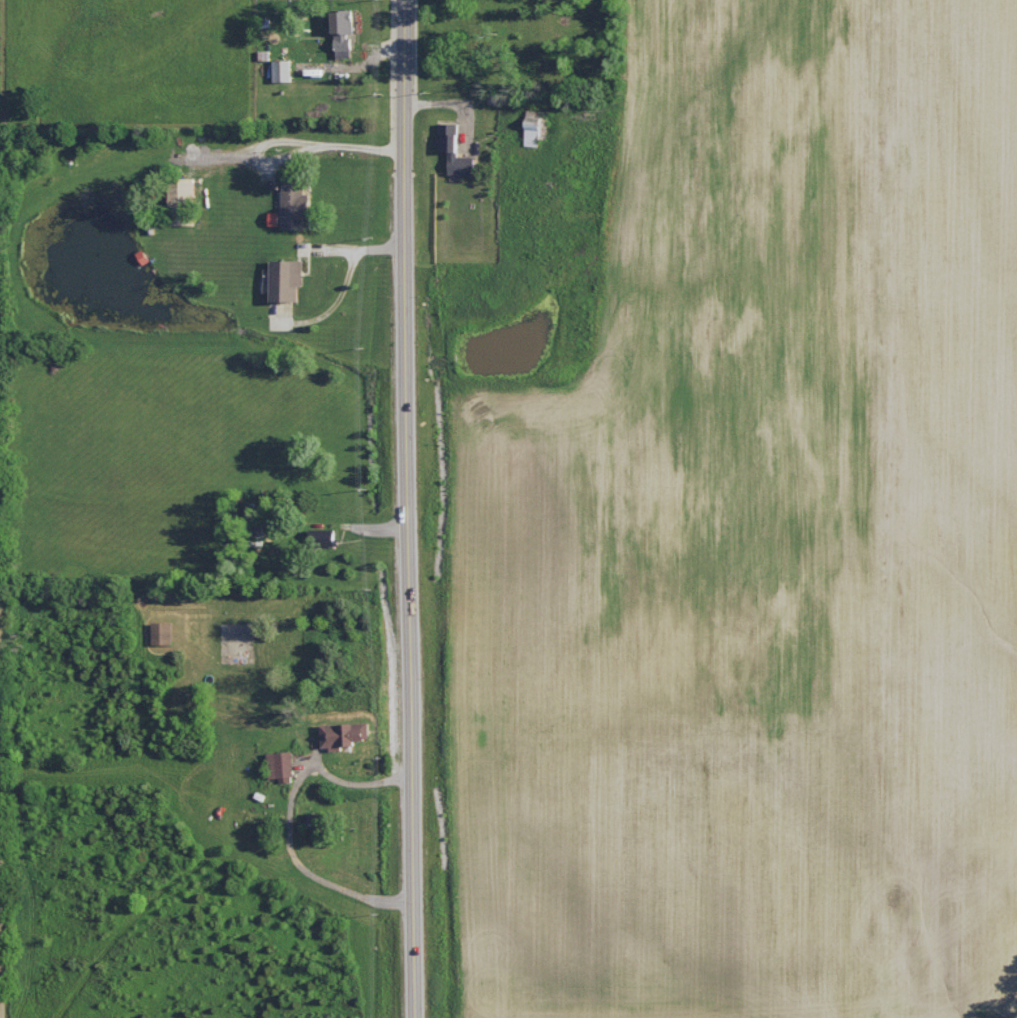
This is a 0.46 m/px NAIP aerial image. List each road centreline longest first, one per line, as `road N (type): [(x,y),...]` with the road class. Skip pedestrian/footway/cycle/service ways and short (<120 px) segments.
road 1 (primary): [(417,1017),(404,0)]

